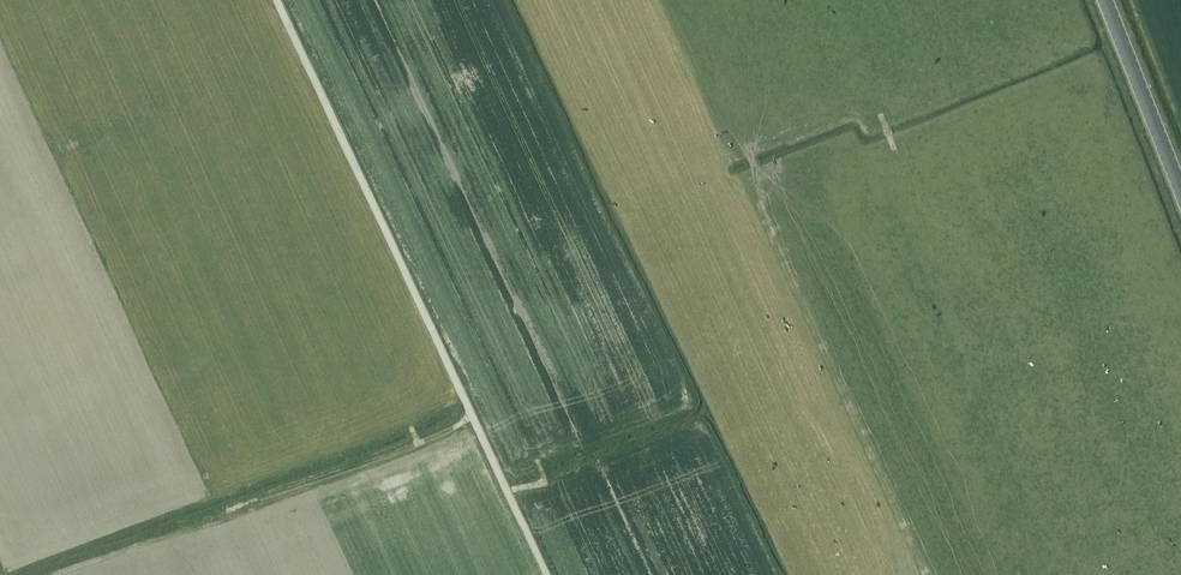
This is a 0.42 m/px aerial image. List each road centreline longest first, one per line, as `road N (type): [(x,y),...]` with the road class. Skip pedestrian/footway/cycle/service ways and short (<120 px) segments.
road 1 (secondary): [(1180,193),(1105,0)]

